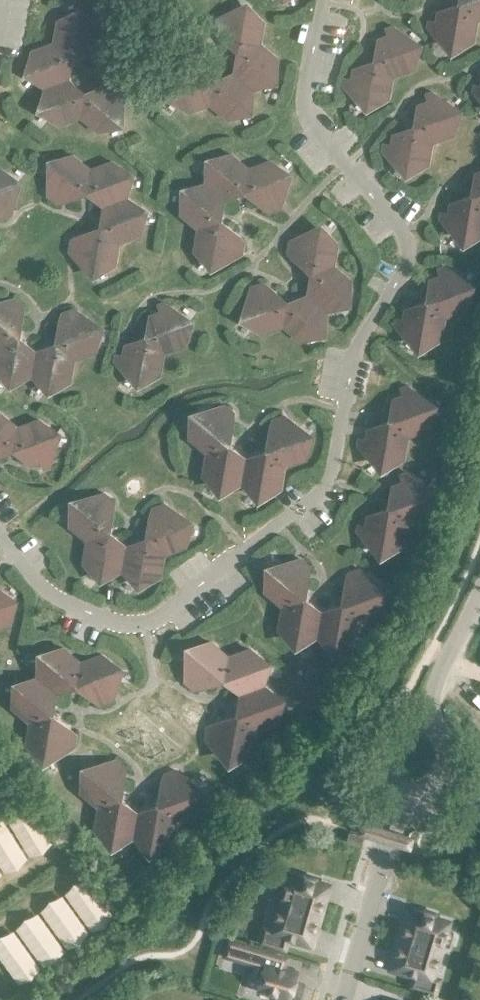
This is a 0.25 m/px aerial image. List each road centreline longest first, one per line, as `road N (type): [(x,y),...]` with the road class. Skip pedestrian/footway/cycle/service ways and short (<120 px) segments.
road 1 (residential): [(426,718),(401,720),(382,736),(379,772),(395,791),(420,797),(451,776)]
road 2 (residential): [(426,718),(479,591)]

